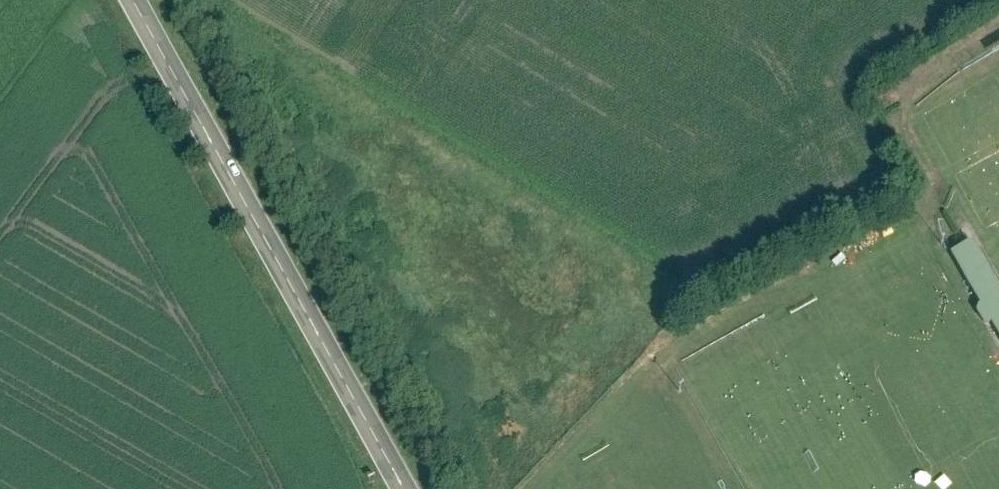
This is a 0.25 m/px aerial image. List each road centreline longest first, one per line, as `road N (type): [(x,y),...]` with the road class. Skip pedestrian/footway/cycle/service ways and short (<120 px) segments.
road 1 (secondary): [(405,488),(134,0)]

